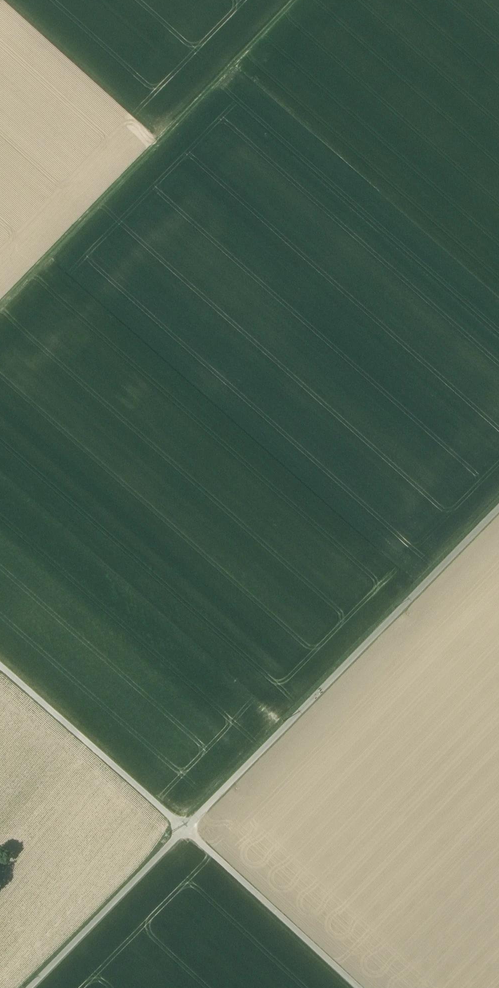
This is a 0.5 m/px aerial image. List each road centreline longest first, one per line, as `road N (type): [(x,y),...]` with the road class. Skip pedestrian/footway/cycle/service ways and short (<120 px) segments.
road 1 (track): [(28,987),(498,505)]
road 2 (track): [(0,666),(356,987)]
road 3 (track): [(0,306),(293,0)]

